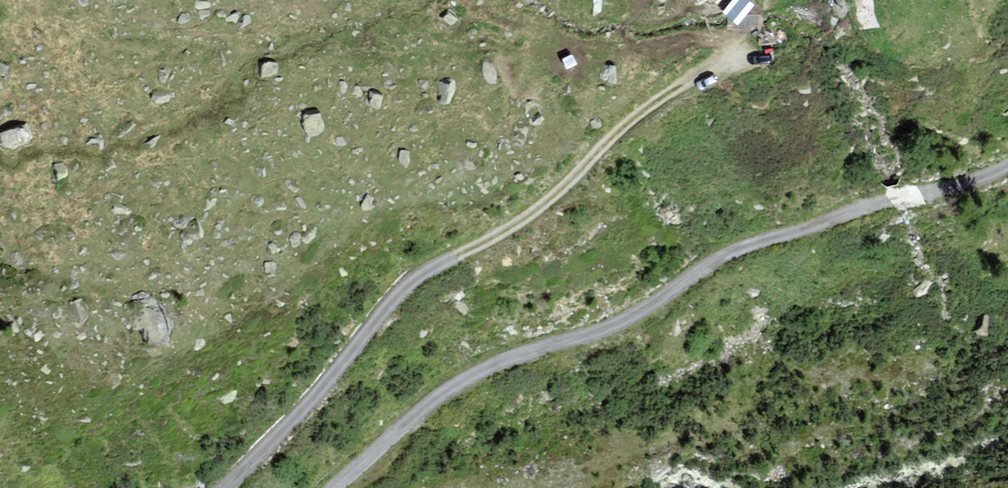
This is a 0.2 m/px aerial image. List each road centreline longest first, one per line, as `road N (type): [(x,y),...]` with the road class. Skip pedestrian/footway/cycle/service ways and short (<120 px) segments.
road 1 (track): [(1007,171),(747,247),(634,319),(512,358),(404,423),(335,487)]
road 2 (track): [(228,487),(328,399),(424,277),(543,211),(673,91),(735,48),(759,15)]

